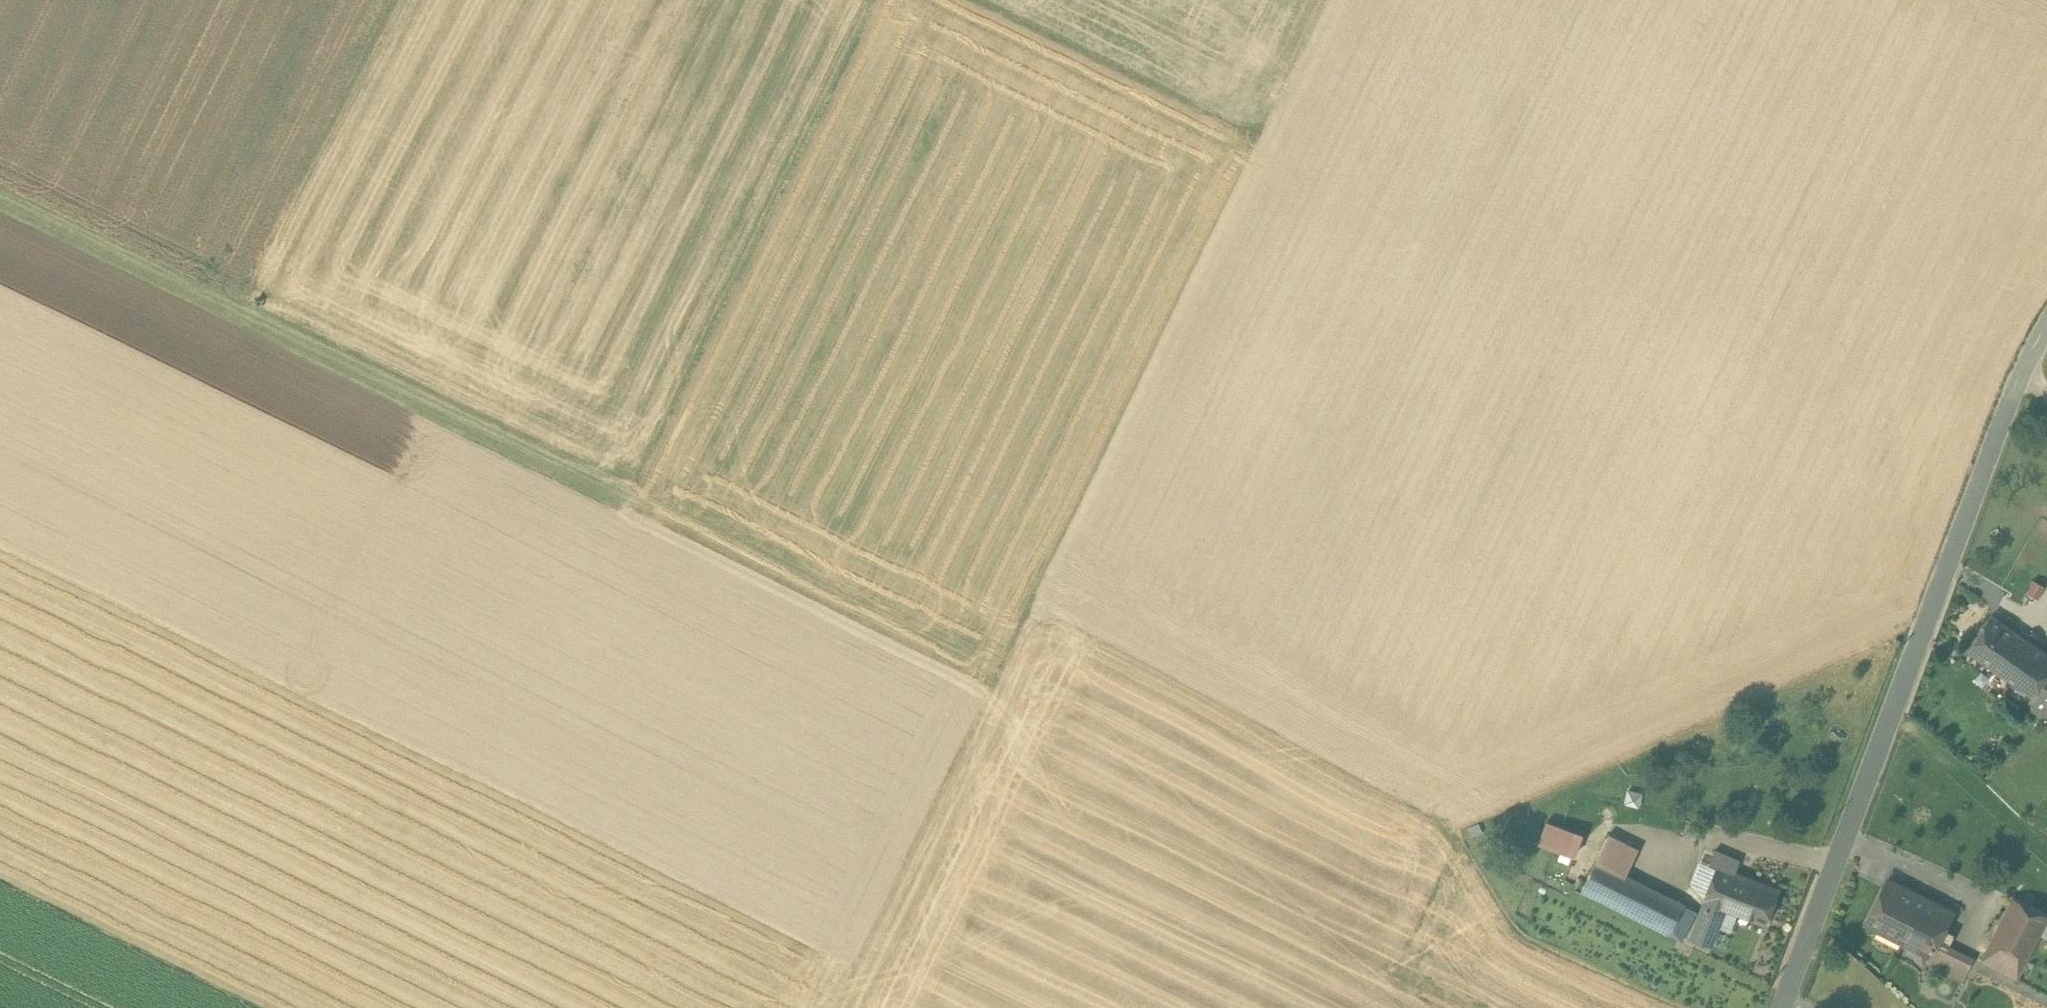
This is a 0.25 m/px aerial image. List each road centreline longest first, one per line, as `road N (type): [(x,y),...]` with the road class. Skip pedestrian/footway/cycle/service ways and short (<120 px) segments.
road 1 (tertiary): [(2046,324),(2028,354),(1779,1007)]

